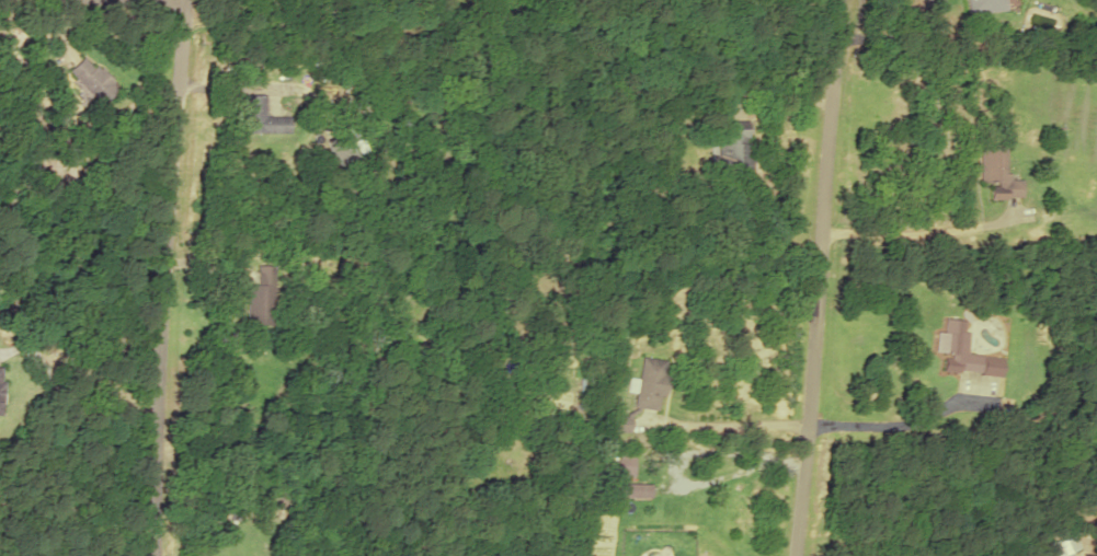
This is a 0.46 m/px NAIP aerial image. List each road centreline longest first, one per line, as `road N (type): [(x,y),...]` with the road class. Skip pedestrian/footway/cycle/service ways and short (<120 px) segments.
road 1 (residential): [(794,555),(839,0)]
road 2 (residential): [(153,555),(162,266),(183,0)]
road 3 (residential): [(1096,245),(821,230)]

